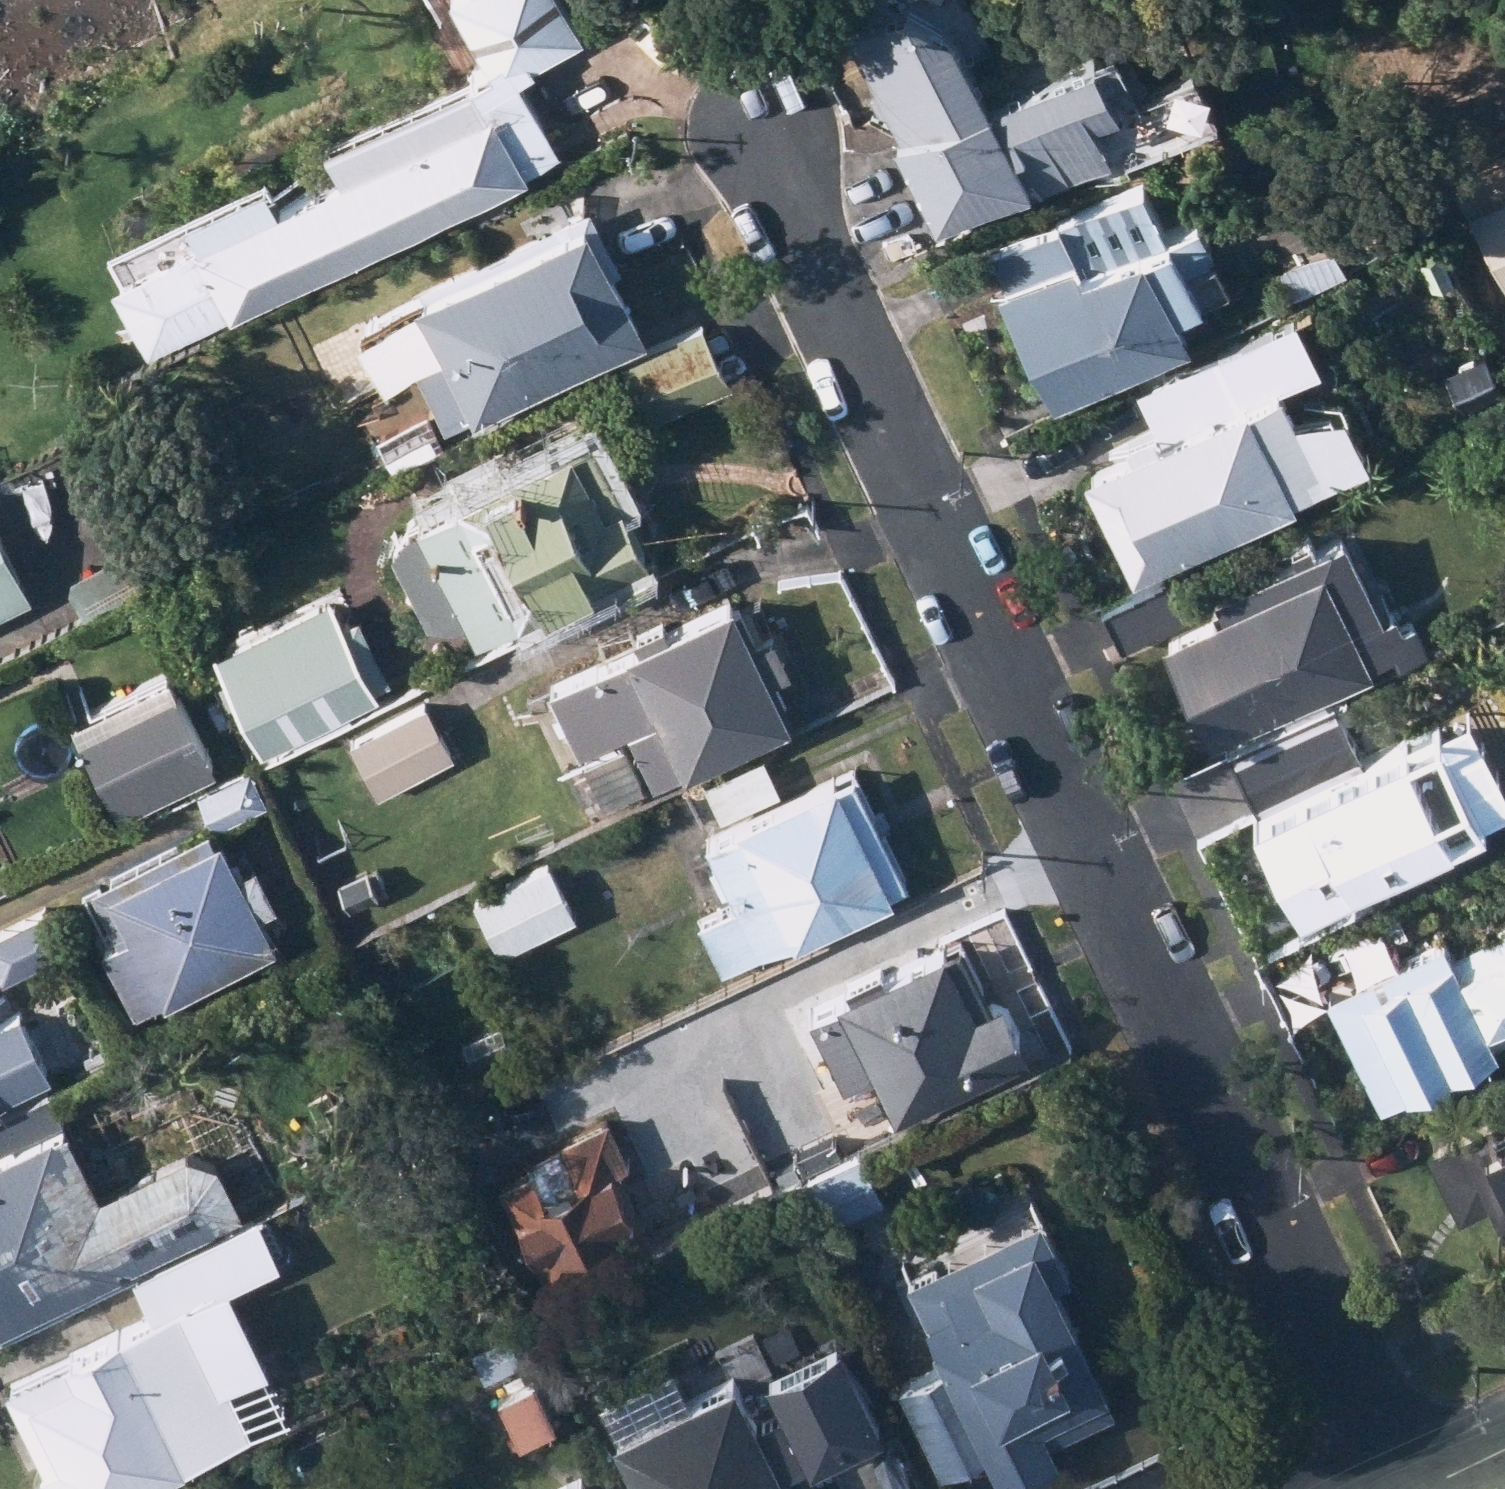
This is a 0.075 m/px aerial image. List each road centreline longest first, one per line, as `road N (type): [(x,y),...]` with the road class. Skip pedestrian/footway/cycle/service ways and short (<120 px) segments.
road 1 (residential): [(1406,1488),(753,137)]

